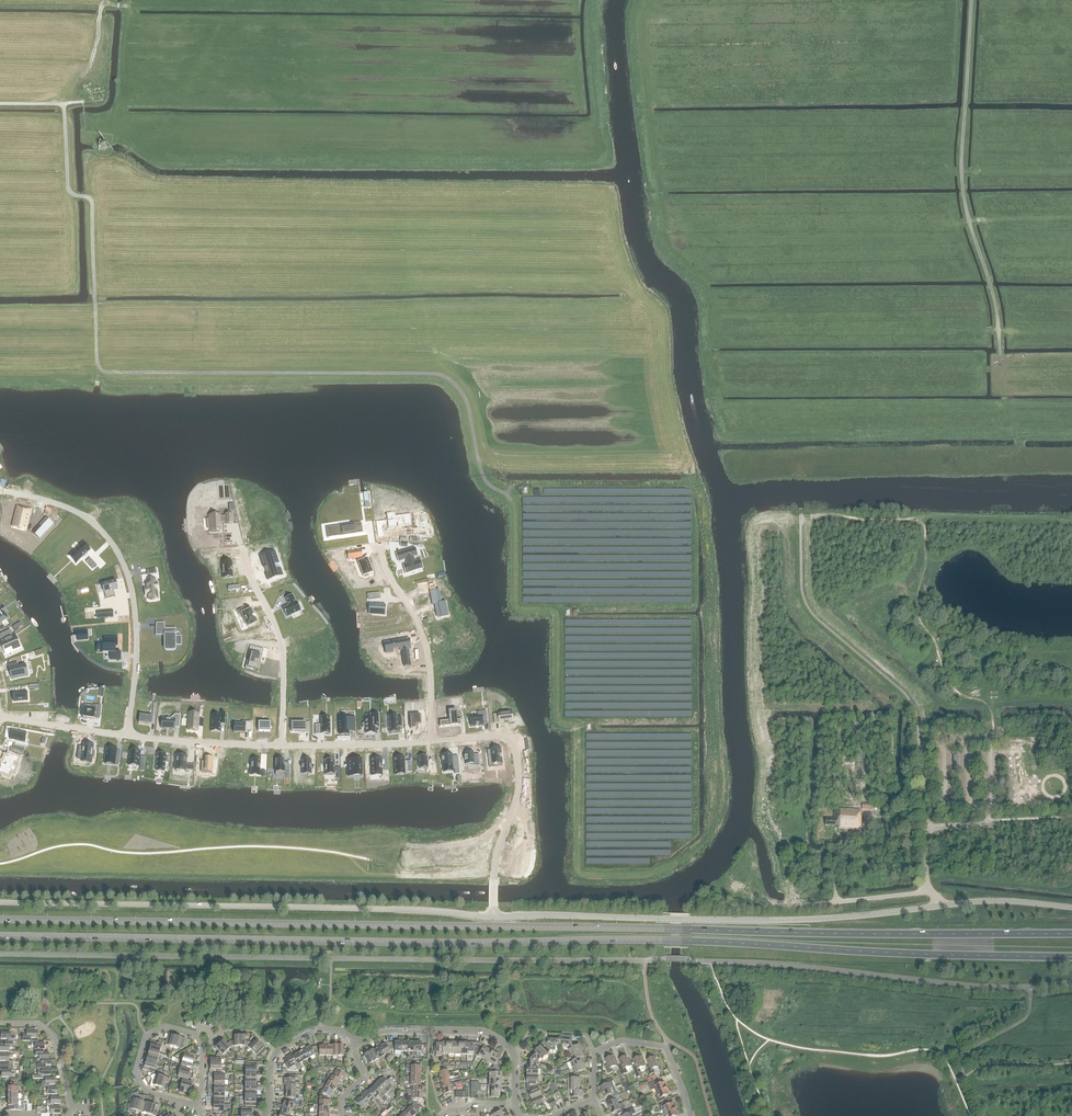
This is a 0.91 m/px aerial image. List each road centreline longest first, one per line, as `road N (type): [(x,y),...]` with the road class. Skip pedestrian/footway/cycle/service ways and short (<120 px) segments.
road 1 (trunk): [(0,936),(663,940),(1071,957)]
road 2 (trunk): [(1071,934),(0,919)]
road 3 (track): [(508,498),(484,477),(463,398),(443,376),(103,371),(93,203),(67,189),(63,104)]
road 4 (tertiary): [(494,917),(0,902)]
road 5 (track): [(1000,352),(962,183),(972,0)]
road 6 (residential): [(128,735),(137,644),(120,555),(86,517),(9,492)]
road 7 (tertiary): [(663,919),(811,919),(937,906)]
road 8 (tertiary): [(494,880),(519,788),(514,747),(498,736),(431,742)]
road 9 (residential): [(515,1103),(514,1055),(483,1031),(383,1029),(353,1044)]
road 10 (residential): [(431,742),(428,653),(380,548)]
road 11 (residential): [(281,745),(282,647),(245,553)]
road 12 (residential): [(594,1100),(595,1051),(622,1040),(666,1046),(690,1115)]
road 13 (tertiary): [(663,919),(494,917)]
road 14 (residential): [(353,1044),(340,1030),(323,1029),(282,1046),(270,1065),(264,1115)]
road 15 (tertiary): [(281,745),(128,735)]
road 16 (tertiary): [(431,742),(281,745)]
road 17 (unclassified): [(937,906),(928,886),(925,828),(989,825)]
road 18 (tertiary): [(937,906),(1071,907)]
road 19 (tertiary): [(128,735),(0,716)]
road 20 (residential): [(197,1105),(203,1049),(195,1033),(164,1025),(146,1034)]

